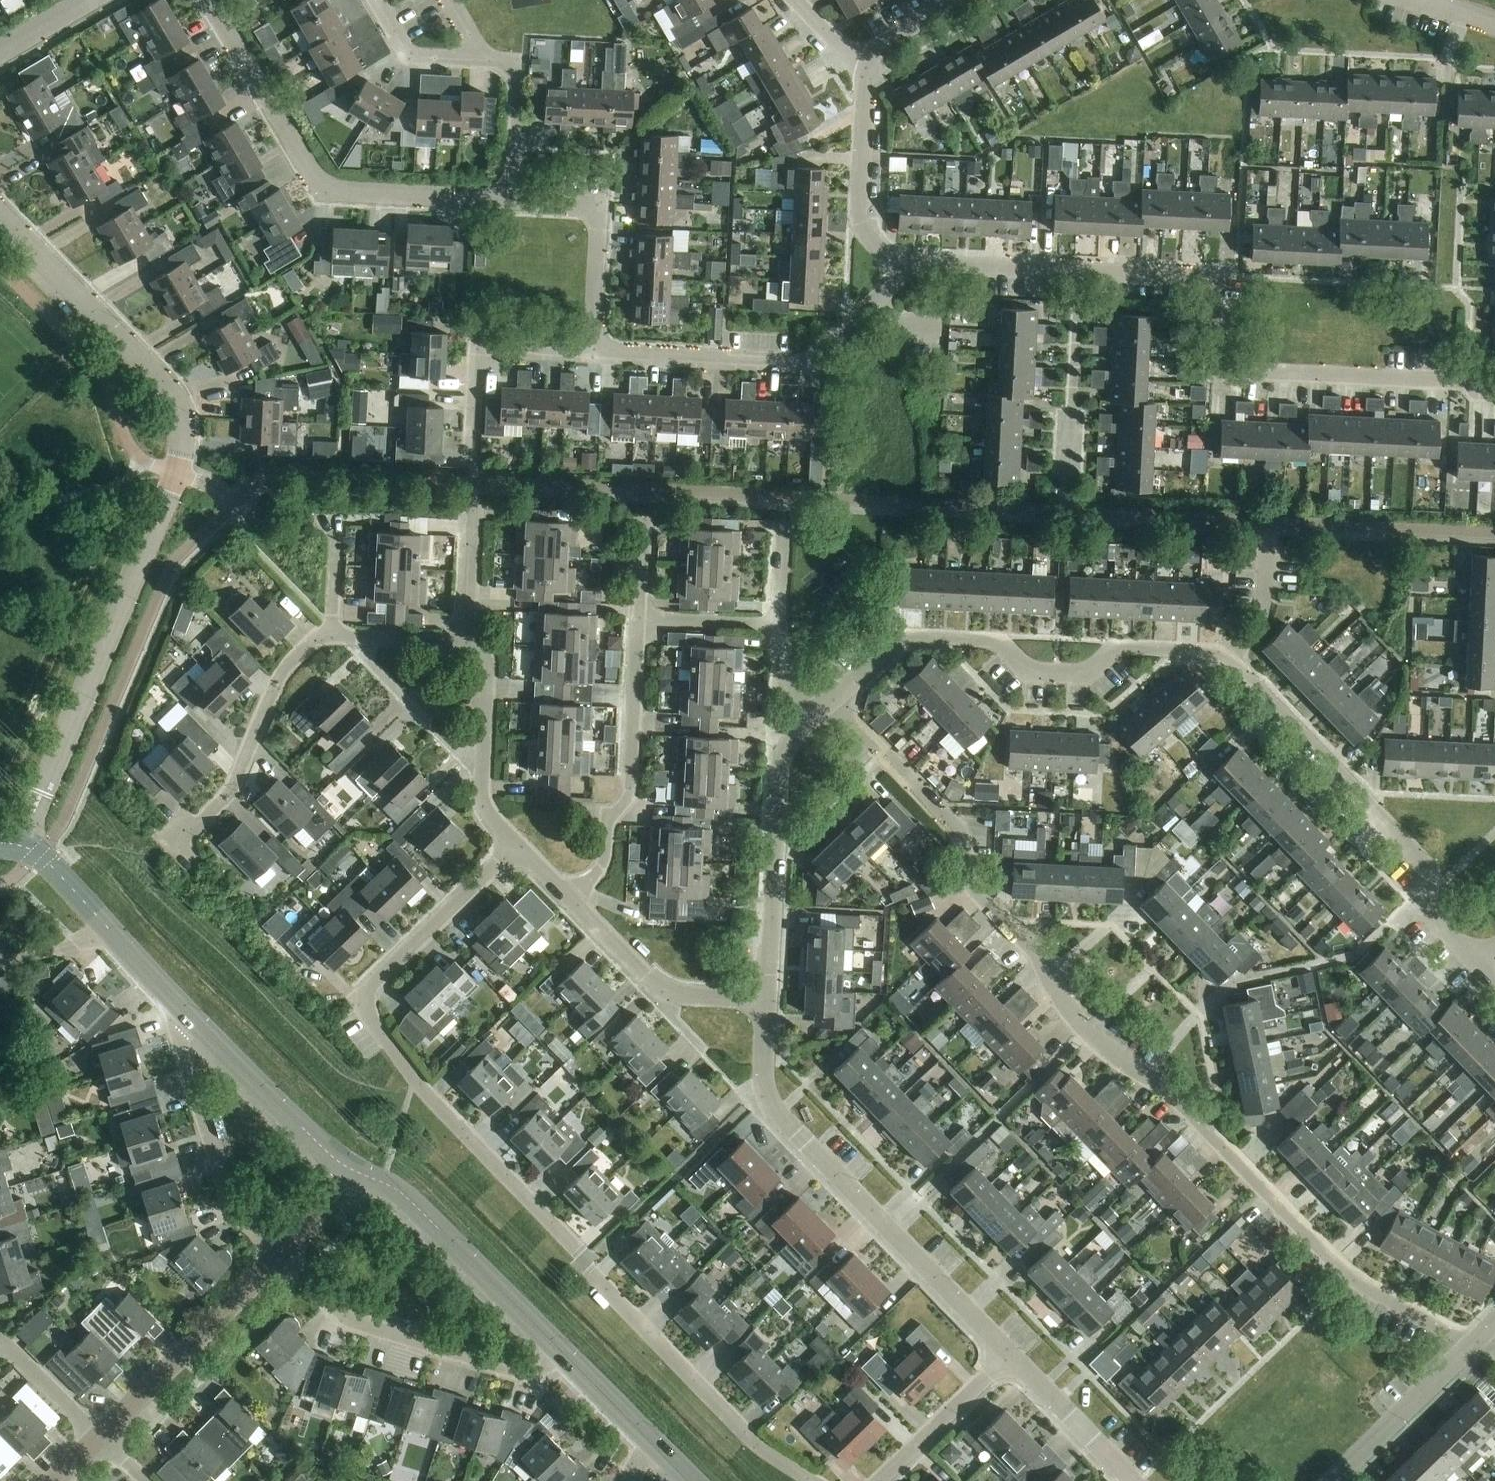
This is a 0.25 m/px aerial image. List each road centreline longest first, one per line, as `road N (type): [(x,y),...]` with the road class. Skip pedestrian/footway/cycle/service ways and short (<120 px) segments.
road 1 (residential): [(1466,1350),(1451,1333),(1329,1258),(1174,1096),(1085,1033),(1035,953),(969,883),(953,826),(833,701)]
road 2 (residential): [(808,1480),(757,1445),(594,1278),(415,1078),(369,1012),(379,981),(519,845)]
road 3 (residential): [(0,218),(168,391),(182,431),(175,475),(22,846)]
road 4 (residential): [(902,262),(1216,279),(1213,370),(1467,383),(1478,395),(1494,396)]
road 5 (residential): [(1009,1354),(774,1110),(766,1074),(767,1000)]
road 6 (residential): [(833,701),(902,636),(988,640),(1034,673),(1079,675),(1118,648),(1206,652),(1230,662)]
road 7 (residential): [(209,0),(324,188),(513,201)]
road 8 (residential): [(1230,662),(1430,871),(1449,934),(1480,966)]
road 9 (residential): [(902,262),(876,301),(809,360),(592,354)]
road 10 (residential): [(280,1256),(351,1325),(536,1381),(563,1355)]
road 11 (residential): [(573,901),(604,861),(607,829),(630,787),(639,620)]
road 12 (residential): [(767,1000),(778,780),(787,746),(813,716)]
road 13 (tertiary): [(563,1355),(415,1205),(357,1173)]
road 14 (residential): [(189,1017),(178,1029),(179,1046),(224,1191),(280,1256)]
road 15 (residential): [(179,840),(233,788),(284,672),(318,637),(333,634)]
road 16 (residential): [(99,1438),(280,1256)]
road 17 (tertiary): [(189,1017),(47,862),(22,846)]
road 18 (tertiary): [(357,1173),(189,1017)]
road 19 (residential): [(592,354),(475,348),(470,457)]
road 20 (residential): [(513,201),(591,210),(599,234),(592,354)]
road 21 (residential): [(870,64),(857,214),(882,253),(902,262)]
road 22 (residential): [(1466,1350),(1334,1480)]
road 23 (residential): [(1009,1354),(877,1480)]
road 24 (residential): [(1130,1480),(1009,1354)]
road 25 (residential): [(513,201),(517,88),(503,66),(472,62)]
road 26 (residential): [(0,1338),(99,1438)]
road 27 (residential): [(639,620),(779,627)]
road 28 (residential): [(573,901),(675,995)]
road 29 (residential): [(1230,662),(1265,612),(1270,541)]
road 30 (tertiary): [(656,1446),(563,1355)]
road 31 (residential): [(333,634),(337,525),(317,522)]
road 32 (residential): [(472,635),(474,506)]
road 33 (residential): [(472,62),(408,54),(375,0)]
road 34 (residential): [(472,635),(489,670),(484,758)]

